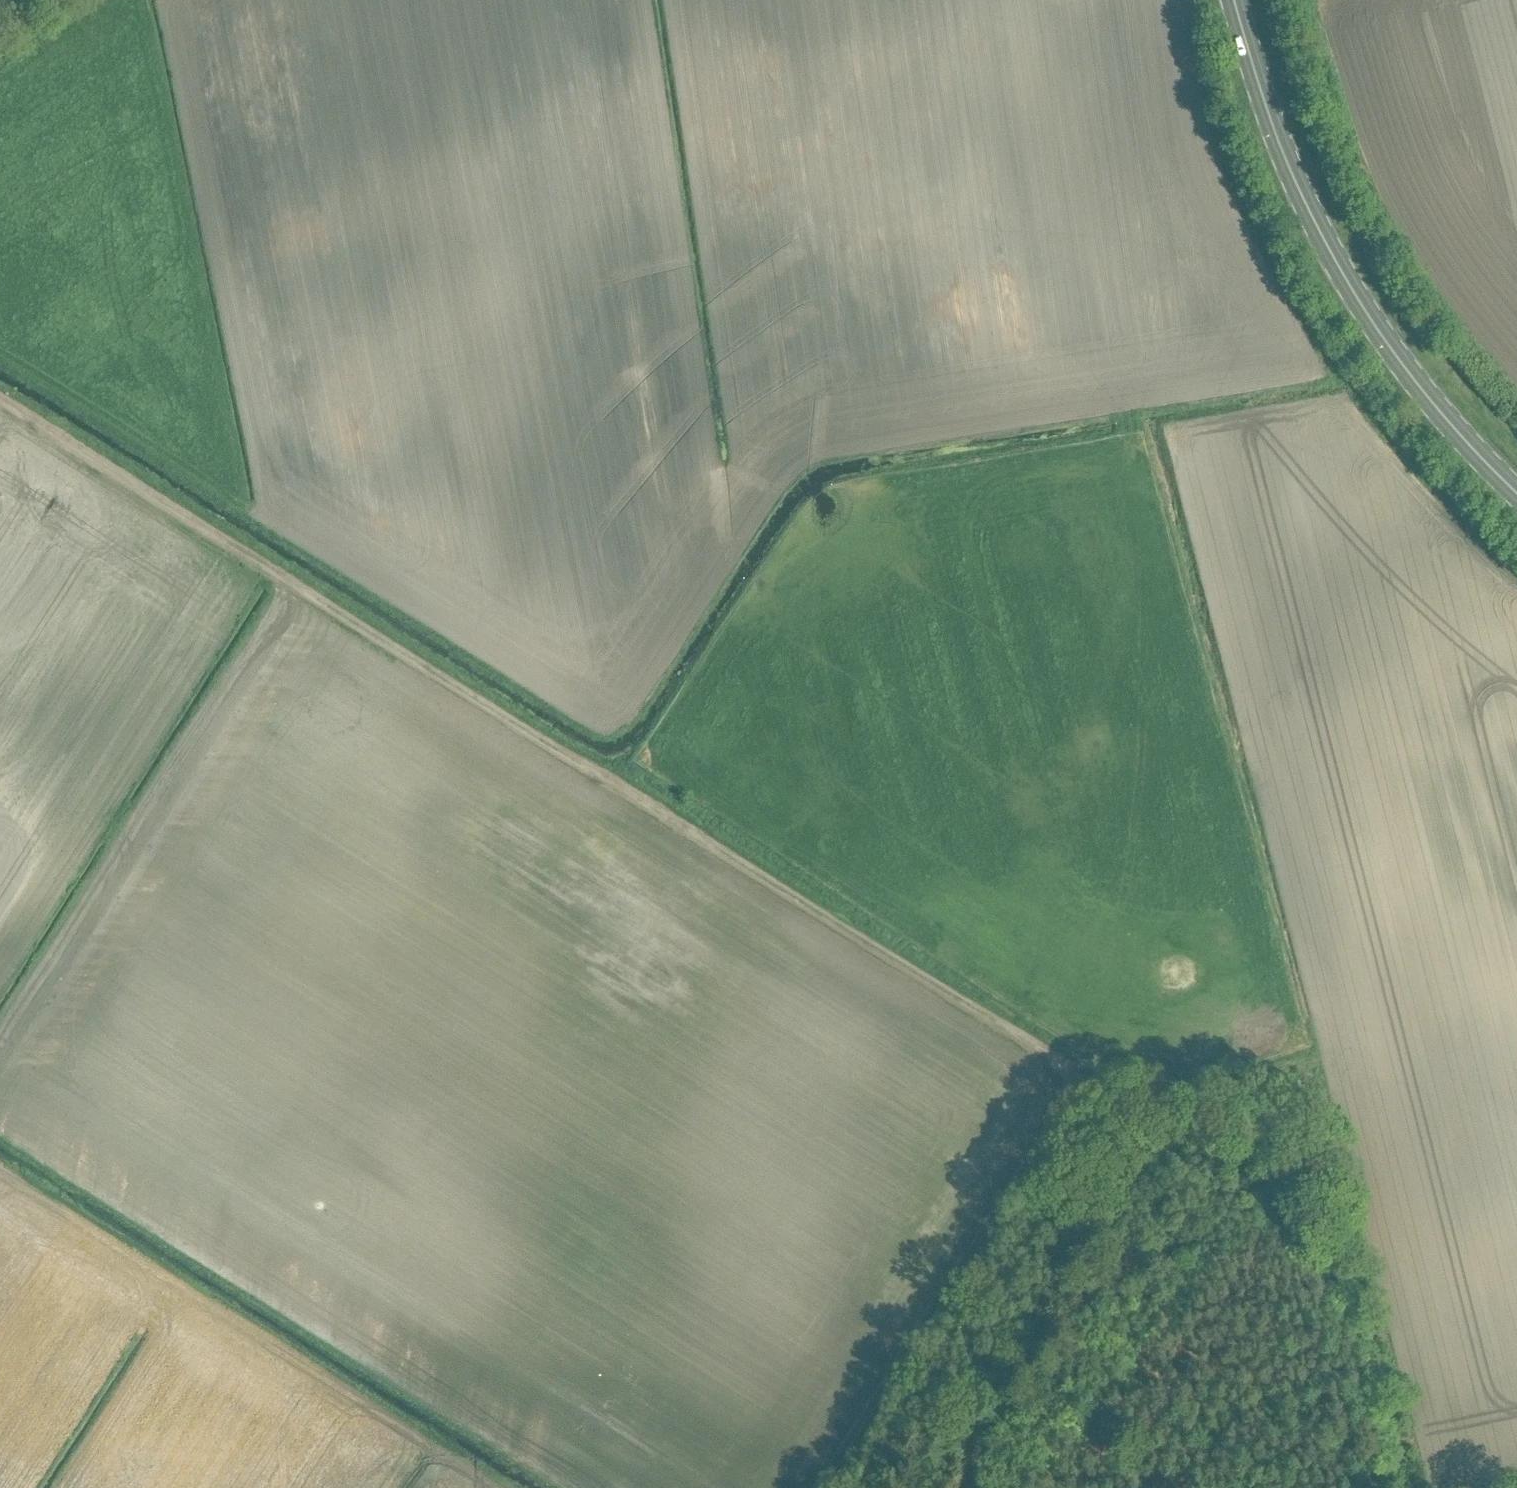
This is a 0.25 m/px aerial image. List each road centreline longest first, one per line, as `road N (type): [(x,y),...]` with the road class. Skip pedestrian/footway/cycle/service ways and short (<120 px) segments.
road 1 (track): [(0,402),(1063,1067),(1067,1095),(814,1487)]
road 2 (primary): [(1516,494),(1419,387),(1347,282),(1273,128),(1234,0)]
road 3 (track): [(1066,1073),(1124,1070),(1225,1085),(1323,1063)]

